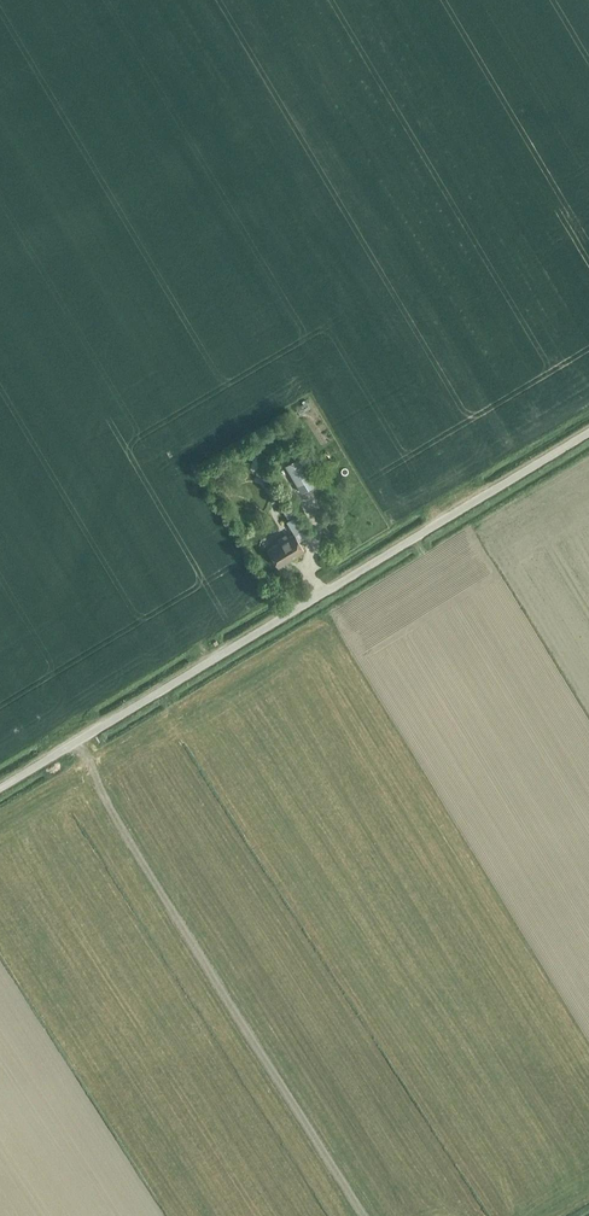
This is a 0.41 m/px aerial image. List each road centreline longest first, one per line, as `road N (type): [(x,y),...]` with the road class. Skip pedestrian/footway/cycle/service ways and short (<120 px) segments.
road 1 (unclassified): [(0,788),(588,432)]
road 2 (track): [(76,742),(381,1215)]

